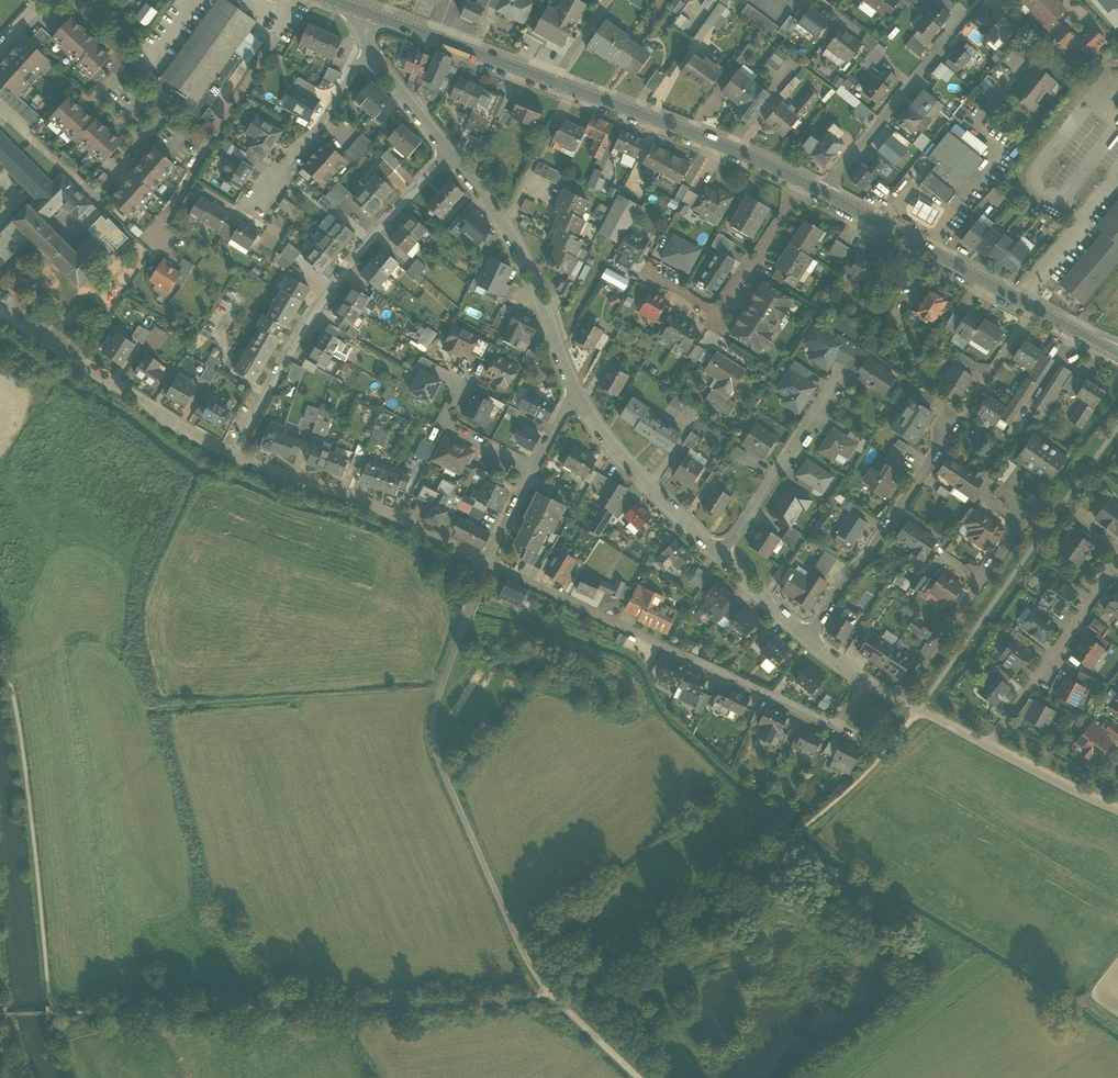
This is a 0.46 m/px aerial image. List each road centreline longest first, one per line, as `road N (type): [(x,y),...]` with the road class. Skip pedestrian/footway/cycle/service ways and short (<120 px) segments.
road 1 (residential): [(487,563),(435,707),(433,742),(519,944),(550,993)]
road 2 (residential): [(1033,307),(807,637)]
road 3 (residential): [(838,727),(487,563)]
road 4 (residential): [(450,154),(314,309),(231,459)]
road 5 (track): [(135,715),(440,691)]
road 6 (residential): [(487,563),(388,514),(231,459)]
road 7 (residential): [(805,183),(552,81)]
road 8 (residential): [(231,459),(0,317)]
road 9 (residential): [(575,391),(524,261),(450,154)]
road 10 (residential): [(981,496),(1023,523),(898,701)]
road 11 (residential): [(1033,307),(825,194)]
road 12 (residential): [(654,274),(717,314),(805,183)]
road 13 (residential): [(986,744),(1117,560)]
road 14 (residential): [(720,555),(617,451),(575,391)]
road 15 (residential): [(840,375),(720,555)]
road 16 (residential): [(552,81),(369,13)]
road 17 (residential): [(369,49),(254,206)]
road 18 (residential): [(944,46),(825,194)]
road 19 (residential): [(65,0),(115,46),(128,77),(164,111)]
road 20 (residential): [(534,467),(444,423),(466,378)]
road 21 (residential): [(1117,808),(986,744)]
road 22 (residential): [(450,154),(369,49)]
road 23 (unclassified): [(550,993),(638,1077)]

